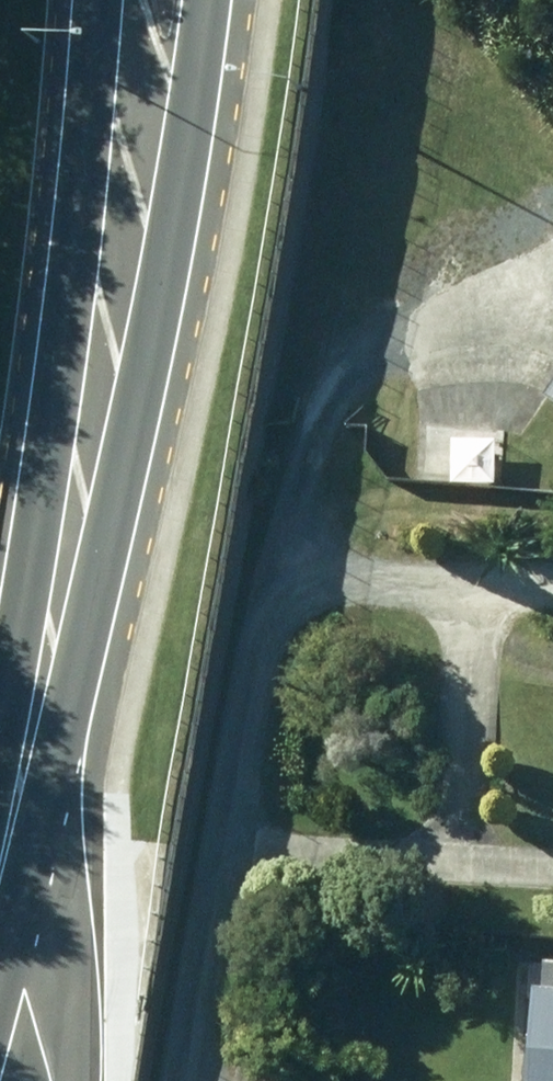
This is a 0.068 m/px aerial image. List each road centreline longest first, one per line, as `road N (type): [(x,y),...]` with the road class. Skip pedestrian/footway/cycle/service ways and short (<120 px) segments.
road 1 (primary): [(206,0),(81,621),(2,854)]
road 2 (primary): [(2,854),(10,618),(62,306),(89,0)]
road 3 (residential): [(185,1080),(318,375)]
road 4 (residential): [(2,854),(48,930),(77,1080)]

